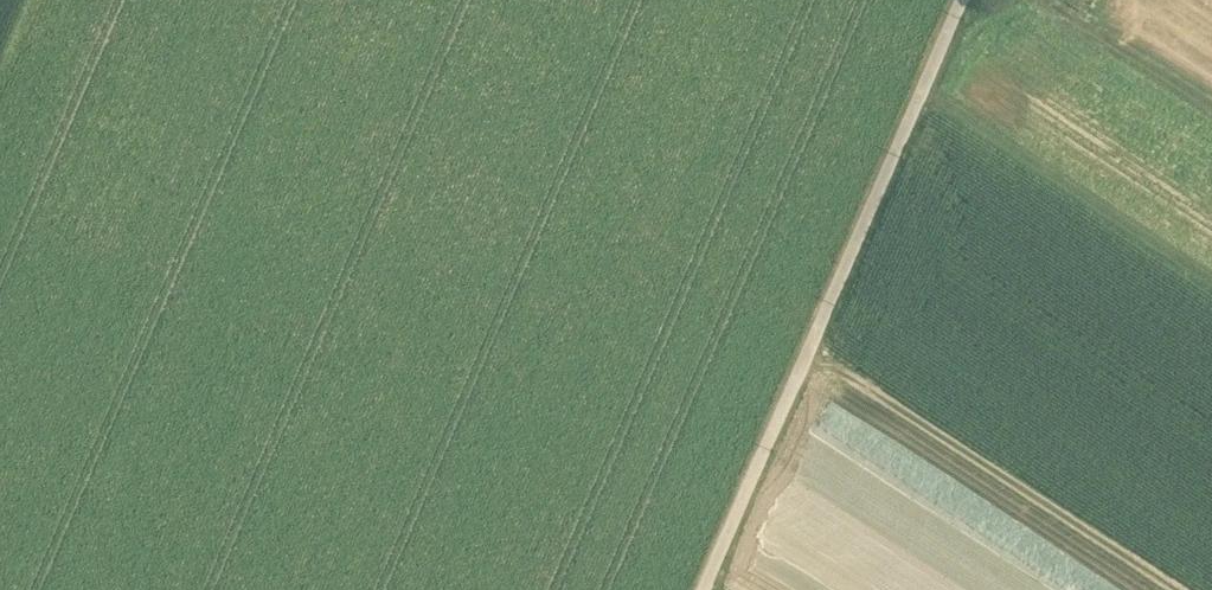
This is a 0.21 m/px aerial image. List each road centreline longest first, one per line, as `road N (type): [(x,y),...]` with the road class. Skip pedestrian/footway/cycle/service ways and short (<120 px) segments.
road 1 (track): [(705,589),(962,0)]
road 2 (track): [(1211,106),(1046,0)]

